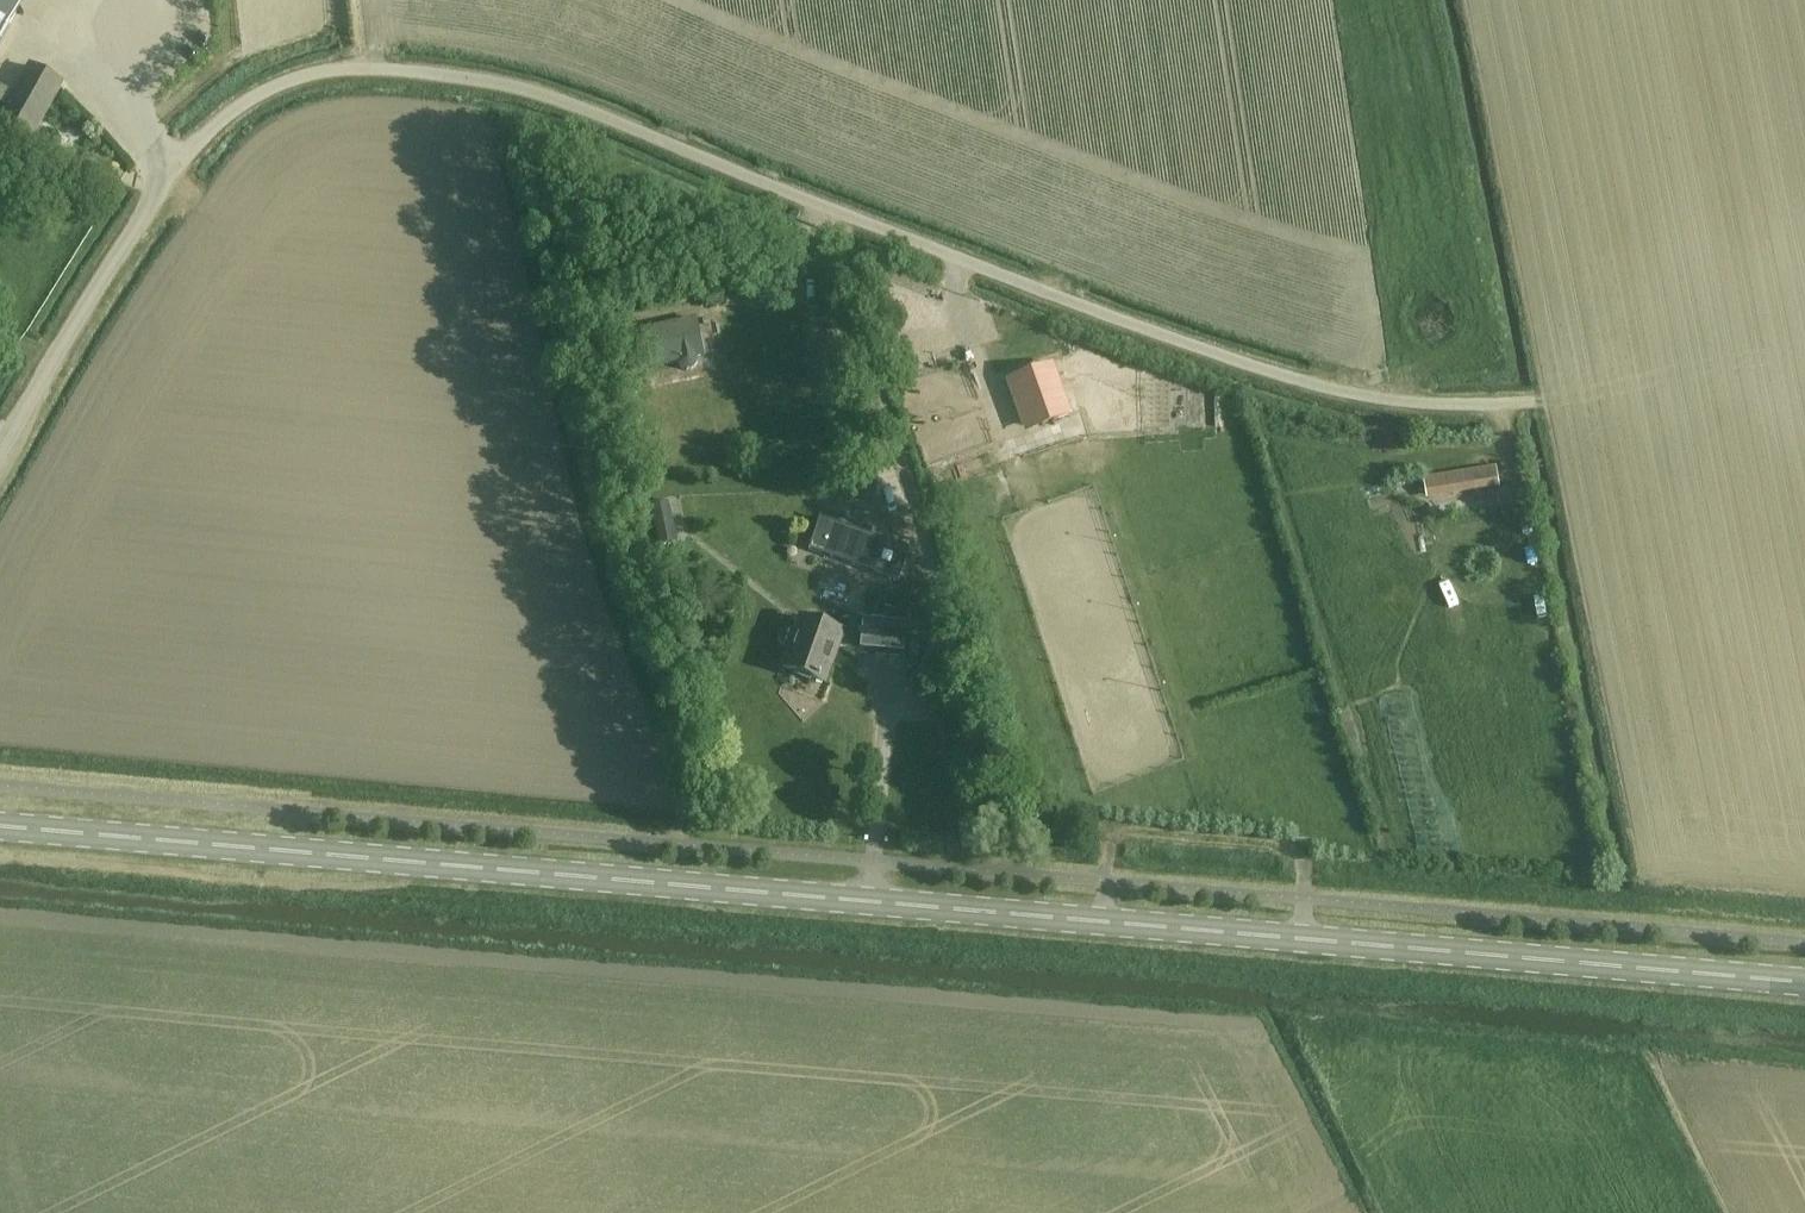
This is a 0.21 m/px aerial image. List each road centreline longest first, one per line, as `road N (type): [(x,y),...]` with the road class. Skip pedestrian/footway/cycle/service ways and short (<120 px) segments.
road 1 (unclassified): [(0,460),(136,231),(215,134),(261,97),(312,78),(409,74),(541,95),(1016,282),(1297,382),(1377,400),(1455,407),(1804,375)]
road 2 (secondary): [(1804,987),(0,830)]
road 3 (track): [(1111,856),(1116,838),(1146,834),(1274,845),(1301,856),(1306,872)]

